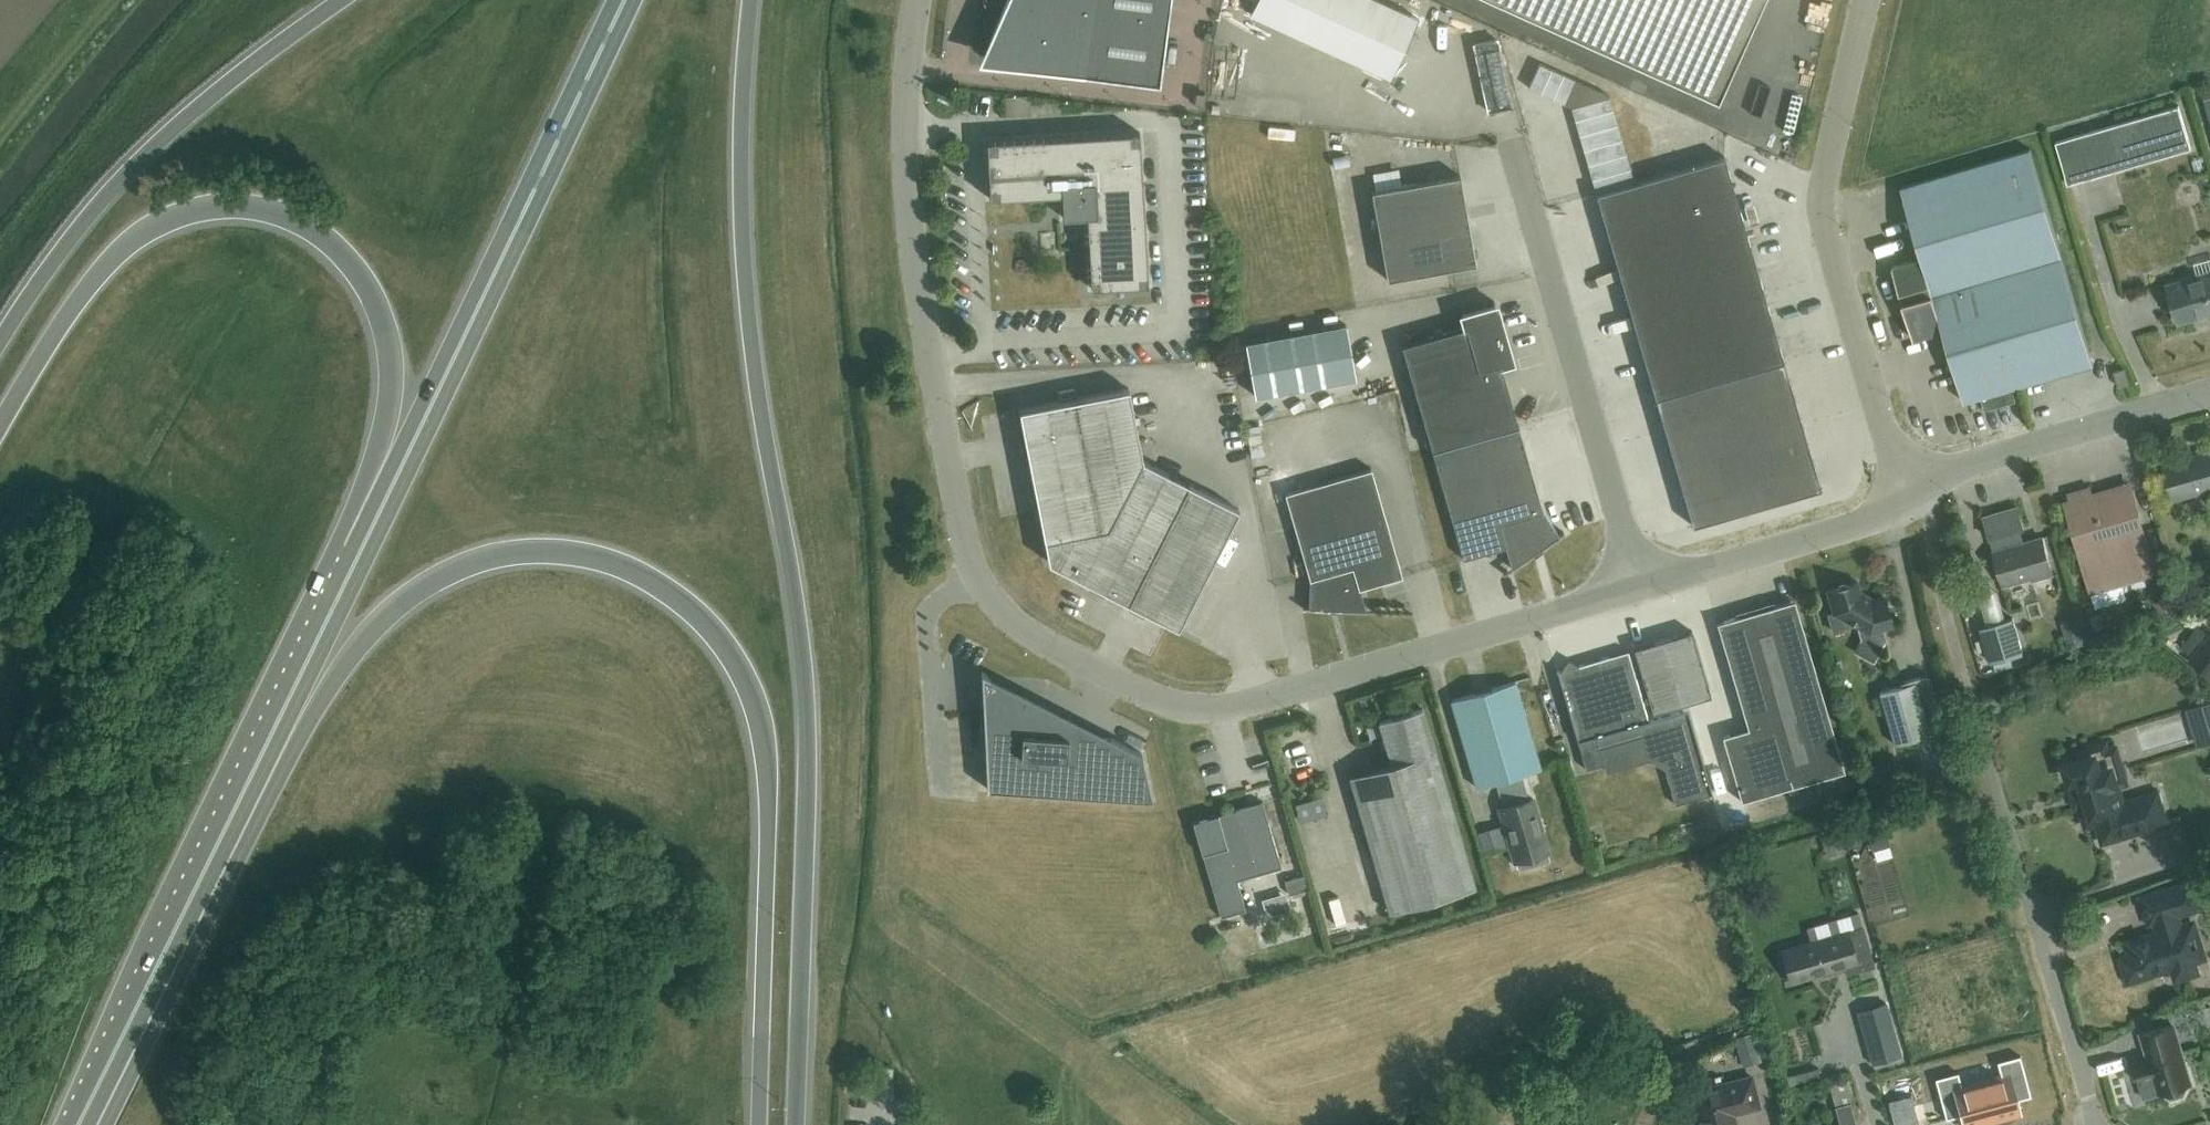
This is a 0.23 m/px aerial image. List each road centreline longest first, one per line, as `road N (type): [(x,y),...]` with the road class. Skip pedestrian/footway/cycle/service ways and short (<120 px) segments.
road 1 (unclassified): [(1905,493),(1887,513),(1240,706),(1159,702),(1034,640),(998,611),(970,571),(956,521),(916,258),(907,130),(917,0)]
road 2 (trunk): [(82,1124),(328,688),(377,631),(434,583),(501,558),(553,554),(600,561),(647,580),(726,647),(751,690),(771,800),(761,1124)]
road 3 (trunk): [(798,1124),(811,767),(806,673),(753,350),(745,247),(752,0)]
road 4 (trunk): [(0,430),(68,316),(134,238),(170,219),(223,209),(268,214),(317,235),(358,273),(381,312),(390,399),(359,557)]
road 5 (trunk): [(78,1124),(359,557)]
road 6 (trunk): [(359,557),(624,0)]
road 7 (unclassified): [(1905,493),(1821,215),(1861,0)]
road 8 (trunk): [(344,0),(212,97),(141,161),(0,344)]
road 9 (residential): [(2096,1124),(1967,697)]
road 10 (unclassified): [(2209,391),(2007,450),(1905,493)]

